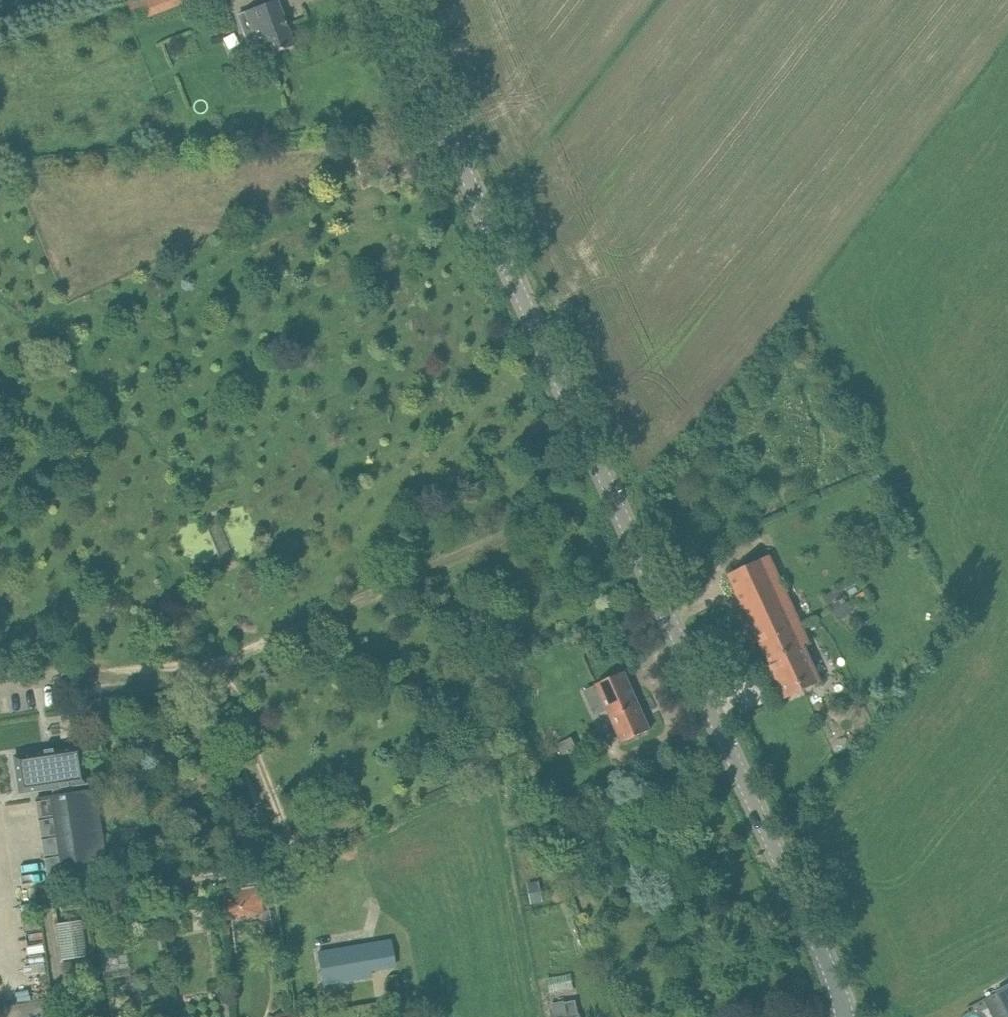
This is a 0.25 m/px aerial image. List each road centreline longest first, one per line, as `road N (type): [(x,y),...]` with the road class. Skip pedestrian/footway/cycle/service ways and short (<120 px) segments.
road 1 (tertiary): [(843,1016),(828,964),(388,0)]

